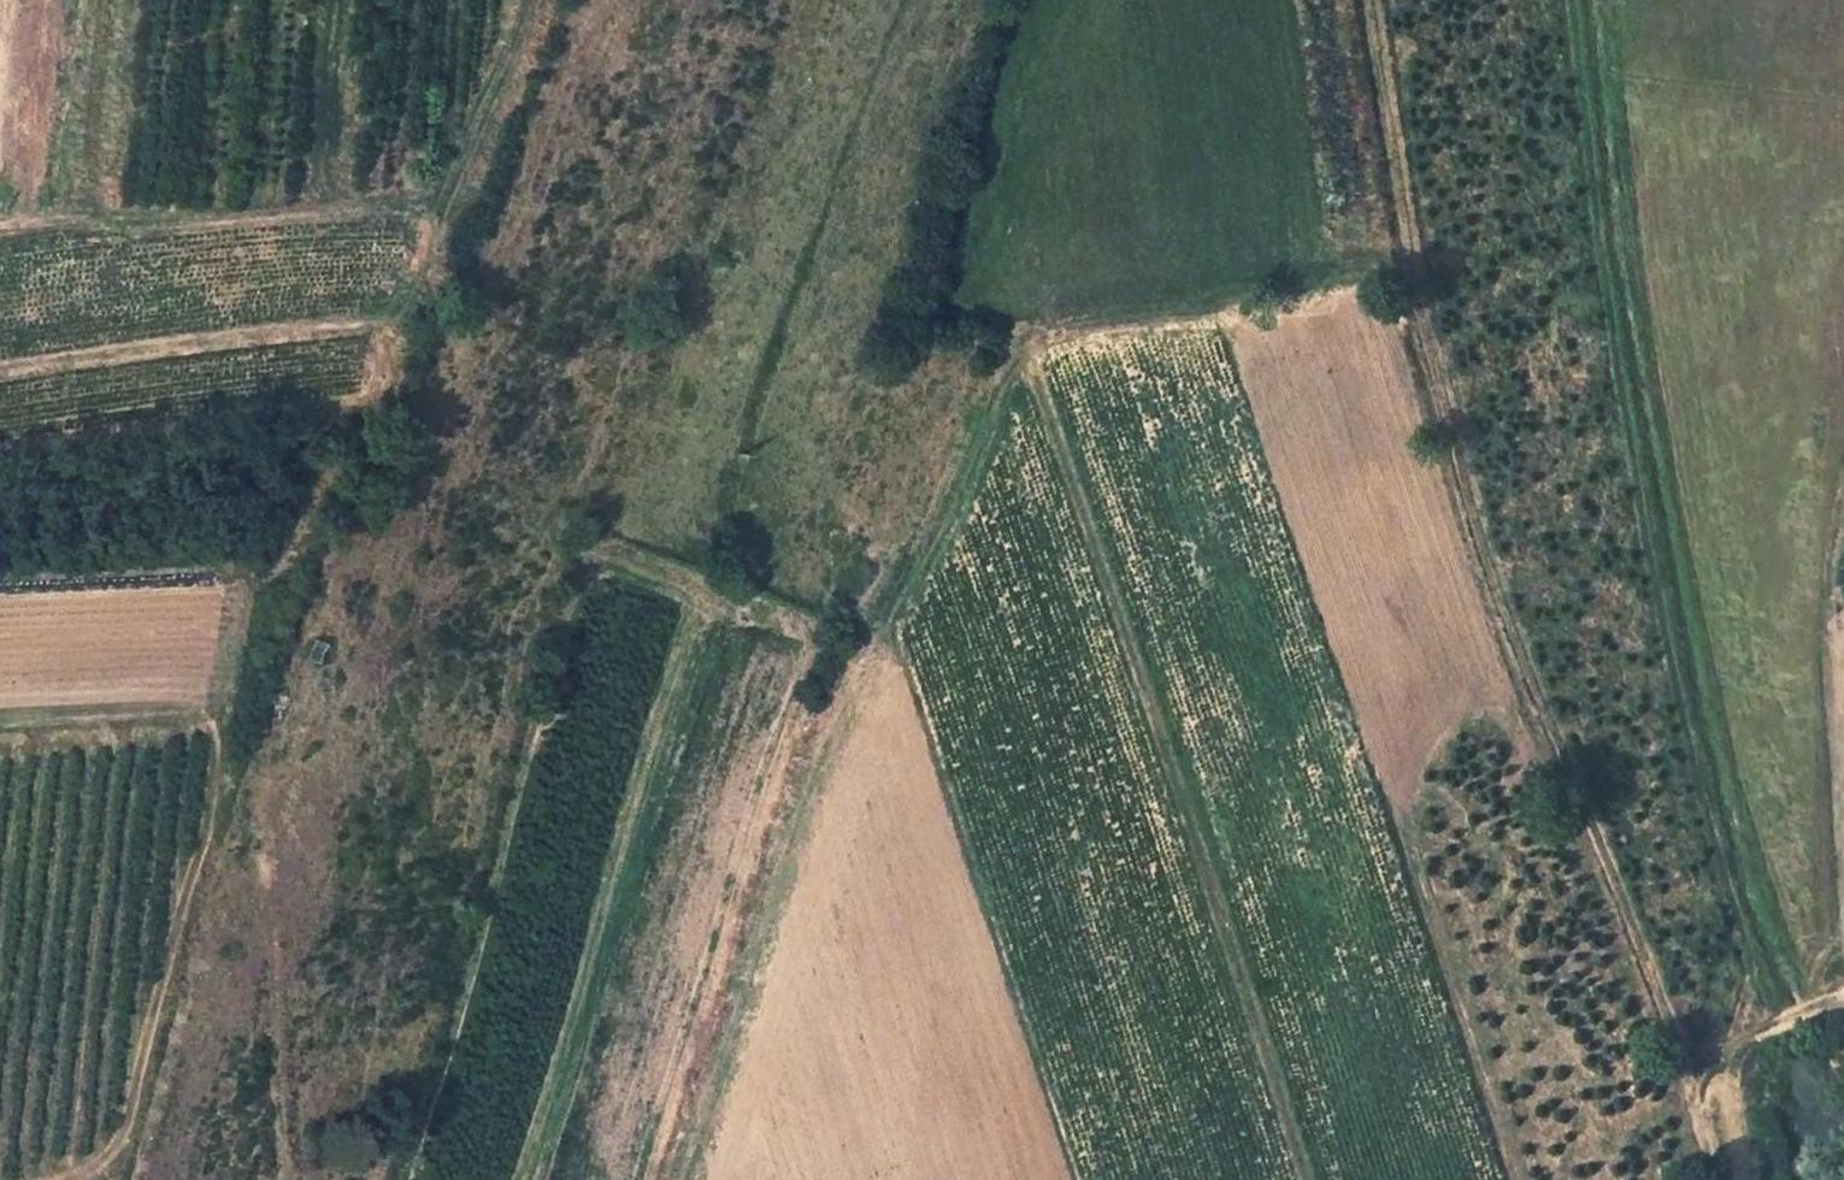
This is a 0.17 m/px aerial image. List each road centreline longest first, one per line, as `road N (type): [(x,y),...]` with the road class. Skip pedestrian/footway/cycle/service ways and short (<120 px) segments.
road 1 (track): [(1373,0),(1416,285),(1480,549),(1683,1057),(1719,1179)]
road 2 (track): [(1843,994),(1683,1057)]

